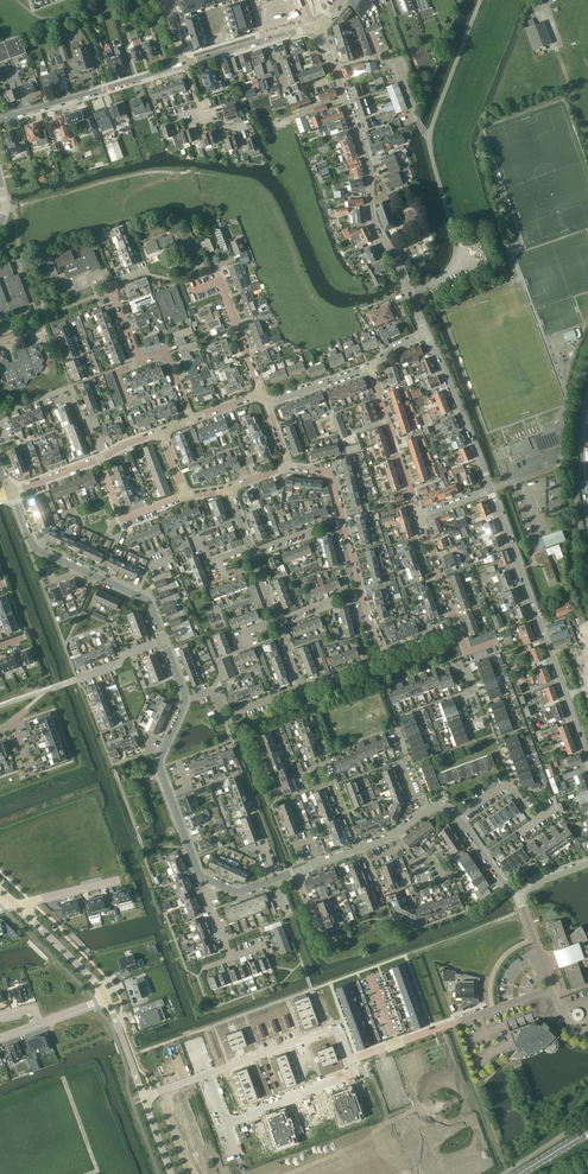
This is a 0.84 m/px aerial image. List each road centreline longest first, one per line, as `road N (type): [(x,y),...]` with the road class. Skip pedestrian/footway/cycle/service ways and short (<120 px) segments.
road 1 (residential): [(480,0),(430,132),(458,262),(410,291)]
road 2 (tertiary): [(410,291),(372,218),(370,172),(319,24)]
road 3 (tertiary): [(587,753),(490,490)]
road 4 (residential): [(165,640),(145,599),(40,552),(11,492)]
road 5 (tertiary): [(0,119),(185,65)]
road 6 (residential): [(206,1074),(338,1027),(349,1057)]
road 7 (tertiary): [(490,490),(427,333)]
road 8 (residential): [(225,1124),(355,1074),(349,1057)]
road 9 (residential): [(420,515),(370,366)]
road 10 (residential): [(100,458),(71,387),(0,413)]
road 11 (residential): [(209,881),(200,875),(161,756)]
road 12 (tertiary): [(185,65),(313,26)]
road 13 (residential): [(186,495),(122,519),(100,458)]
road 14 (residential): [(17,904),(108,998)]

